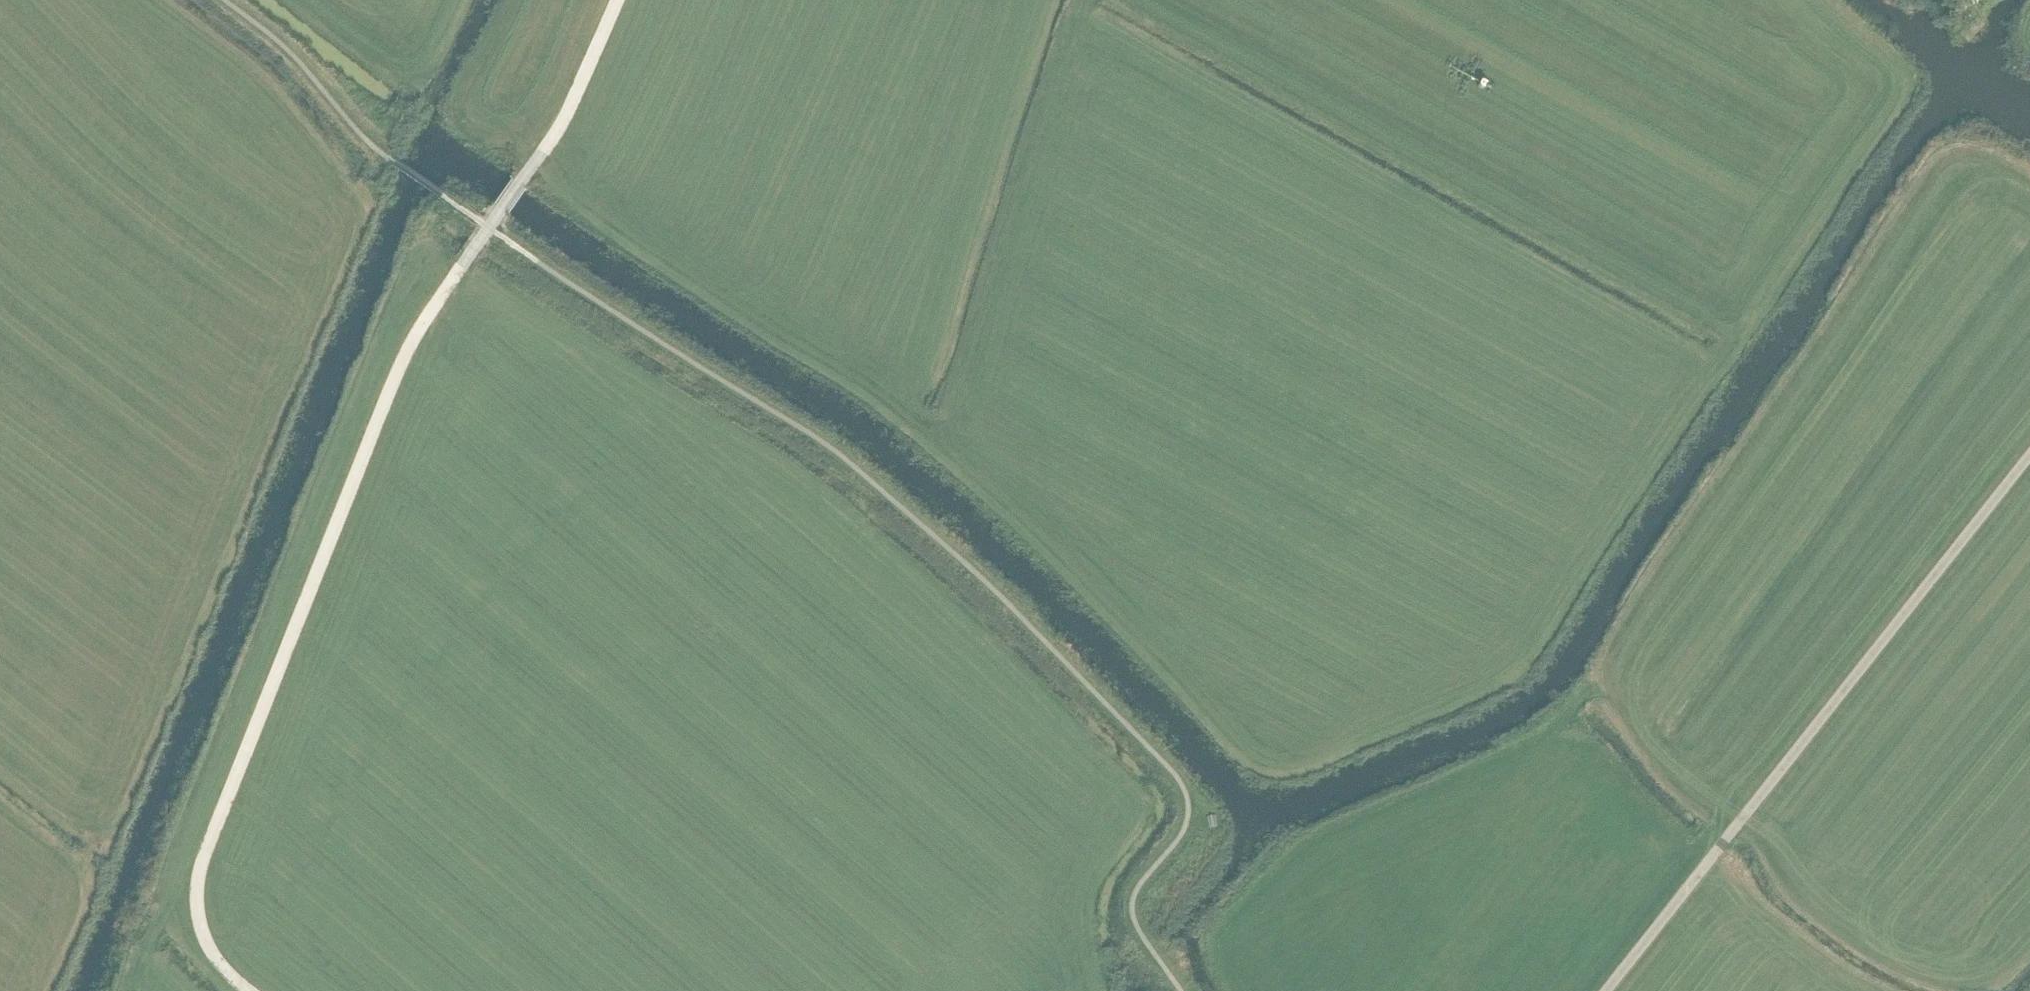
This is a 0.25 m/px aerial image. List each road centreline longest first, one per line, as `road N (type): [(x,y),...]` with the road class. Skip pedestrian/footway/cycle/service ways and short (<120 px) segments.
road 1 (unclassified): [(1608,990),(2029,454)]

